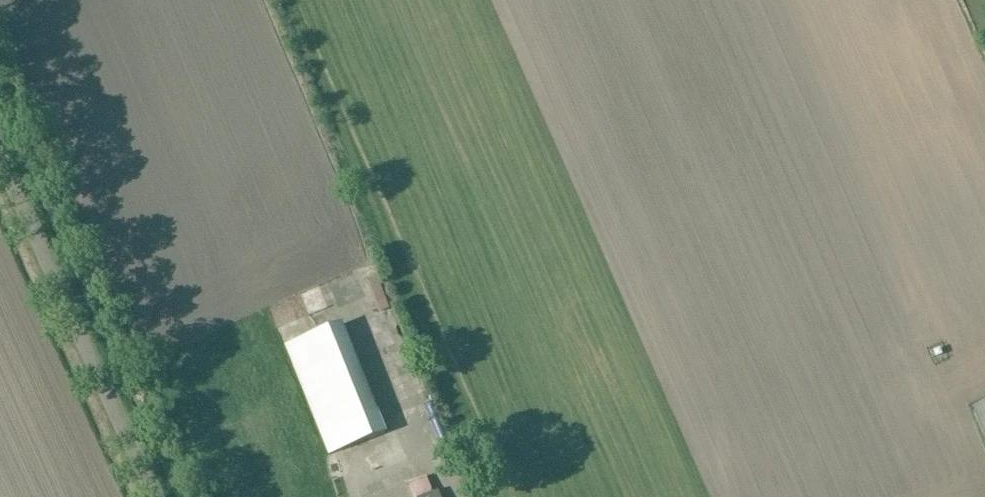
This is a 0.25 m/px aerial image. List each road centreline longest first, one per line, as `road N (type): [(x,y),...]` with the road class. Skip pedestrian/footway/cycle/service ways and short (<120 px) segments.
road 1 (unclassified): [(156,496),(0,149)]

